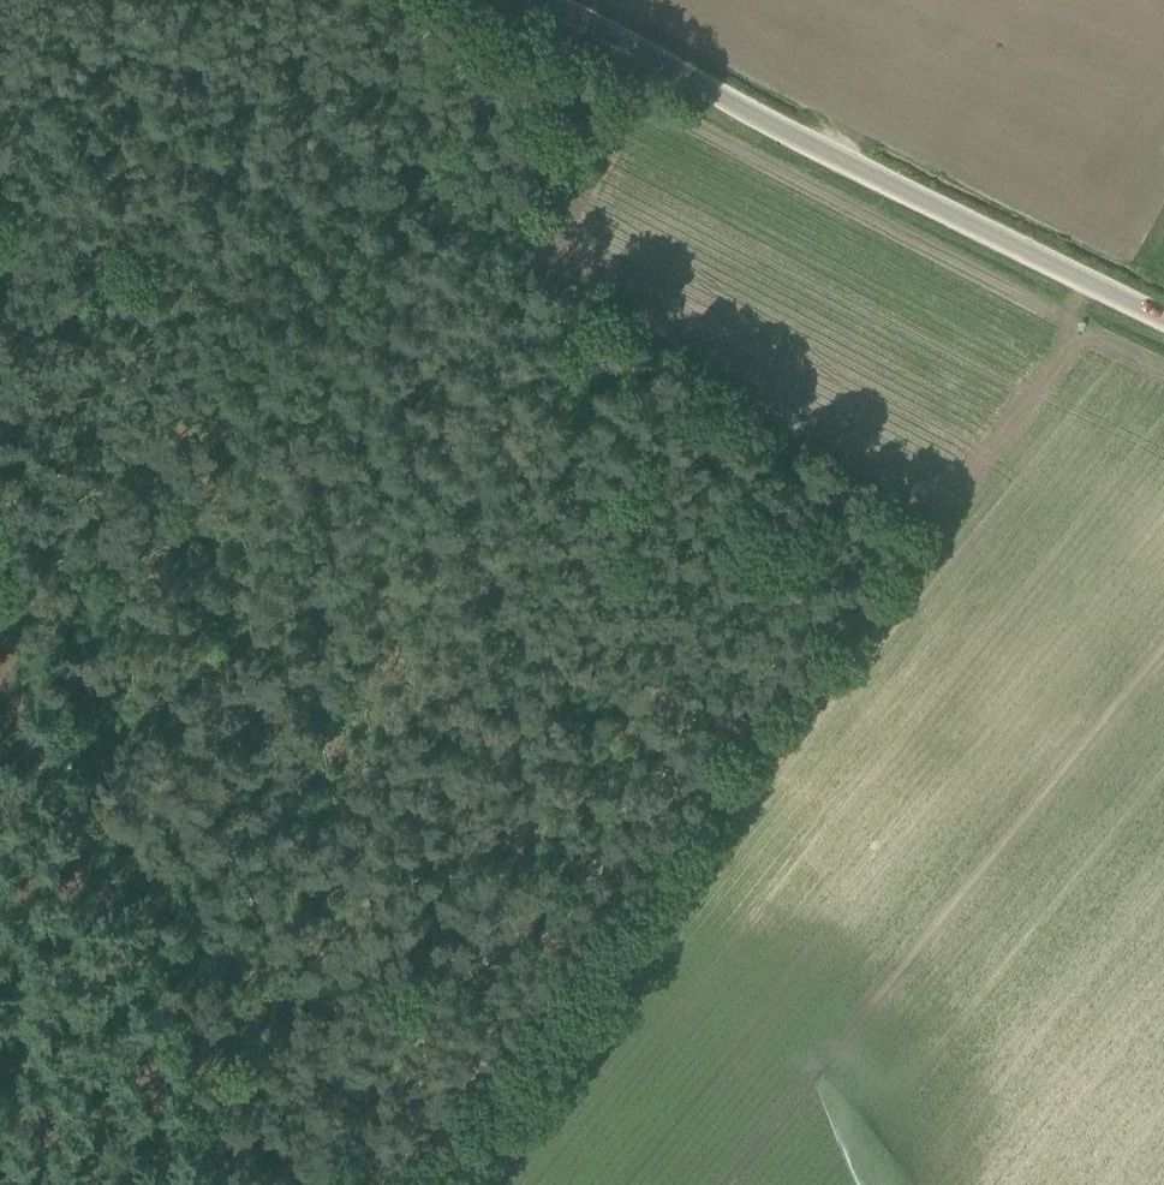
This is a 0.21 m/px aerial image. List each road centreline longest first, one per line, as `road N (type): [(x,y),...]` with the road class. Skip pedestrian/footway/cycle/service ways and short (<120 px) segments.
road 1 (unclassified): [(1163,318),(520,0)]

